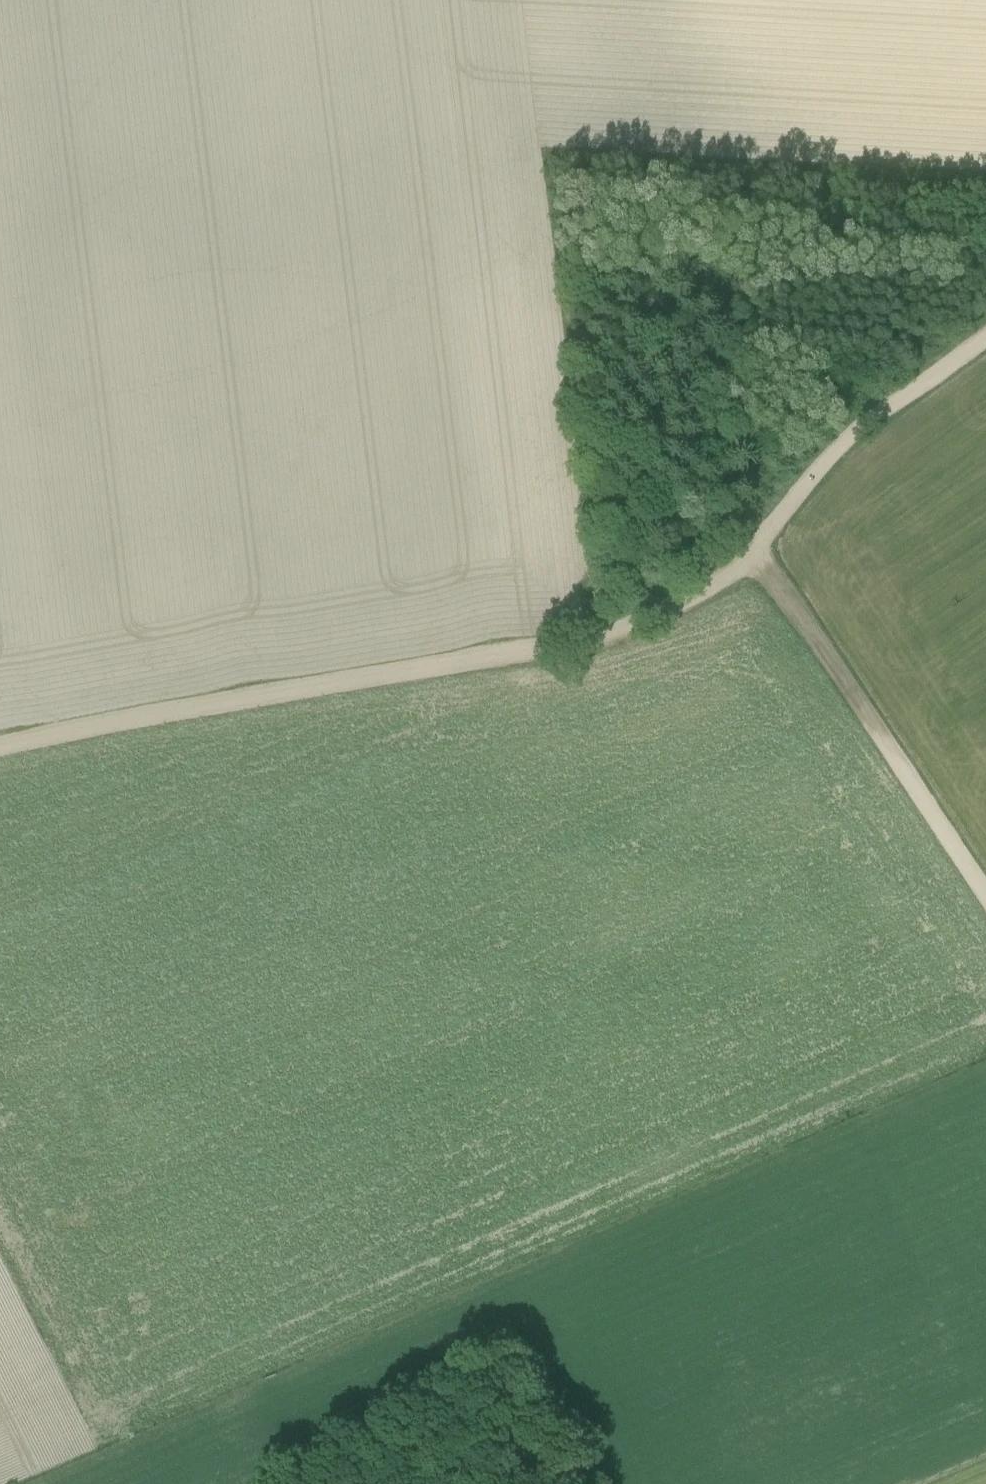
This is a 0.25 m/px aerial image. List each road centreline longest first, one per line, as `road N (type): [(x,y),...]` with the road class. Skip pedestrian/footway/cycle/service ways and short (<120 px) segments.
road 1 (track): [(0,748),(625,628),(746,560)]
road 2 (track): [(746,560),(783,592),(985,894)]
road 3 (track): [(746,560),(845,441),(985,337)]

